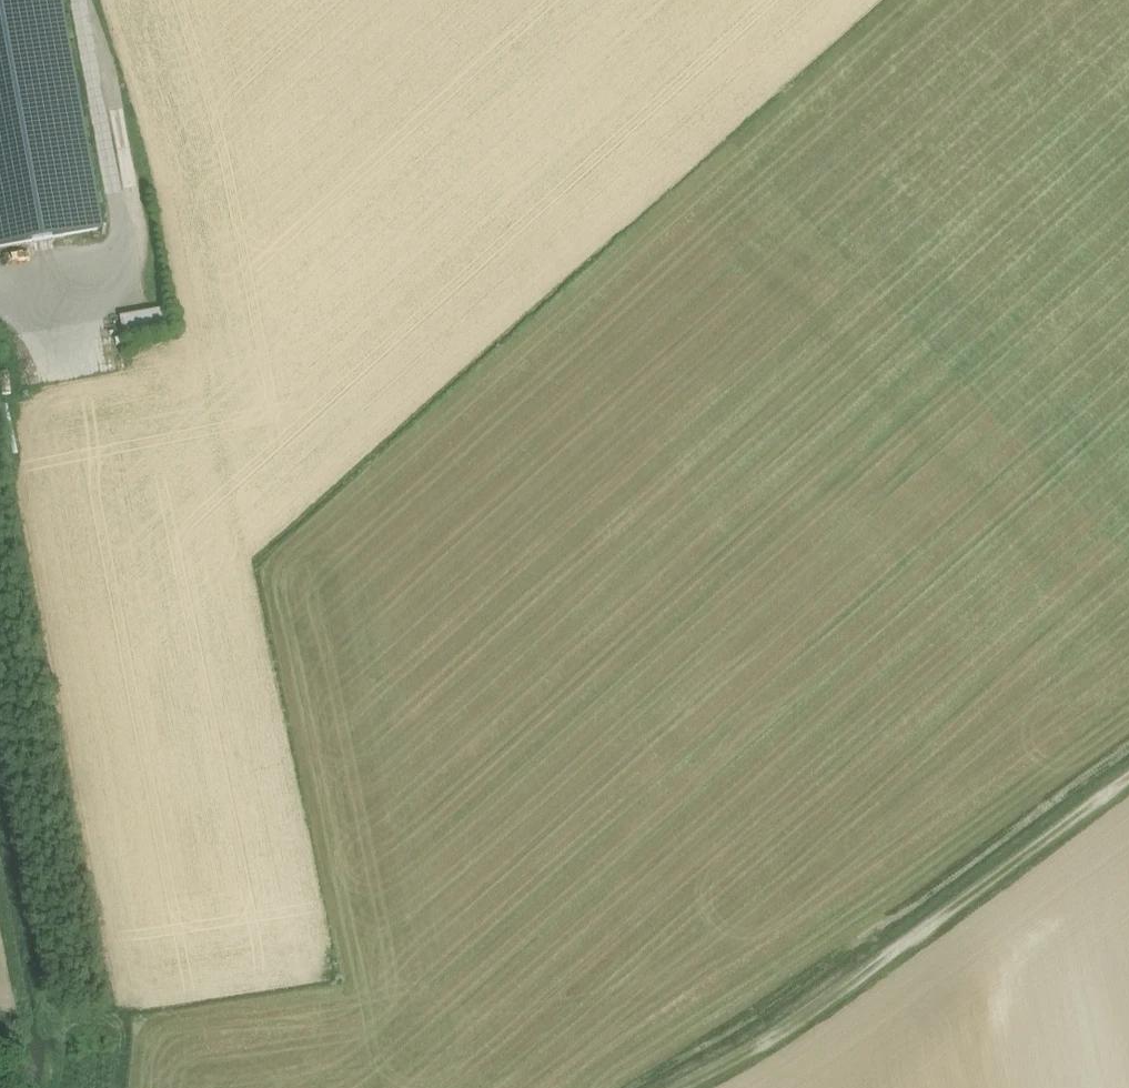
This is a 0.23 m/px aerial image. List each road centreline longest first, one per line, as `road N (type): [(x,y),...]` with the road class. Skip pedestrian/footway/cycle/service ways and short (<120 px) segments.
road 1 (track): [(695,1087),(1128,792)]
road 2 (unclassified): [(0,269),(123,246),(80,0)]

